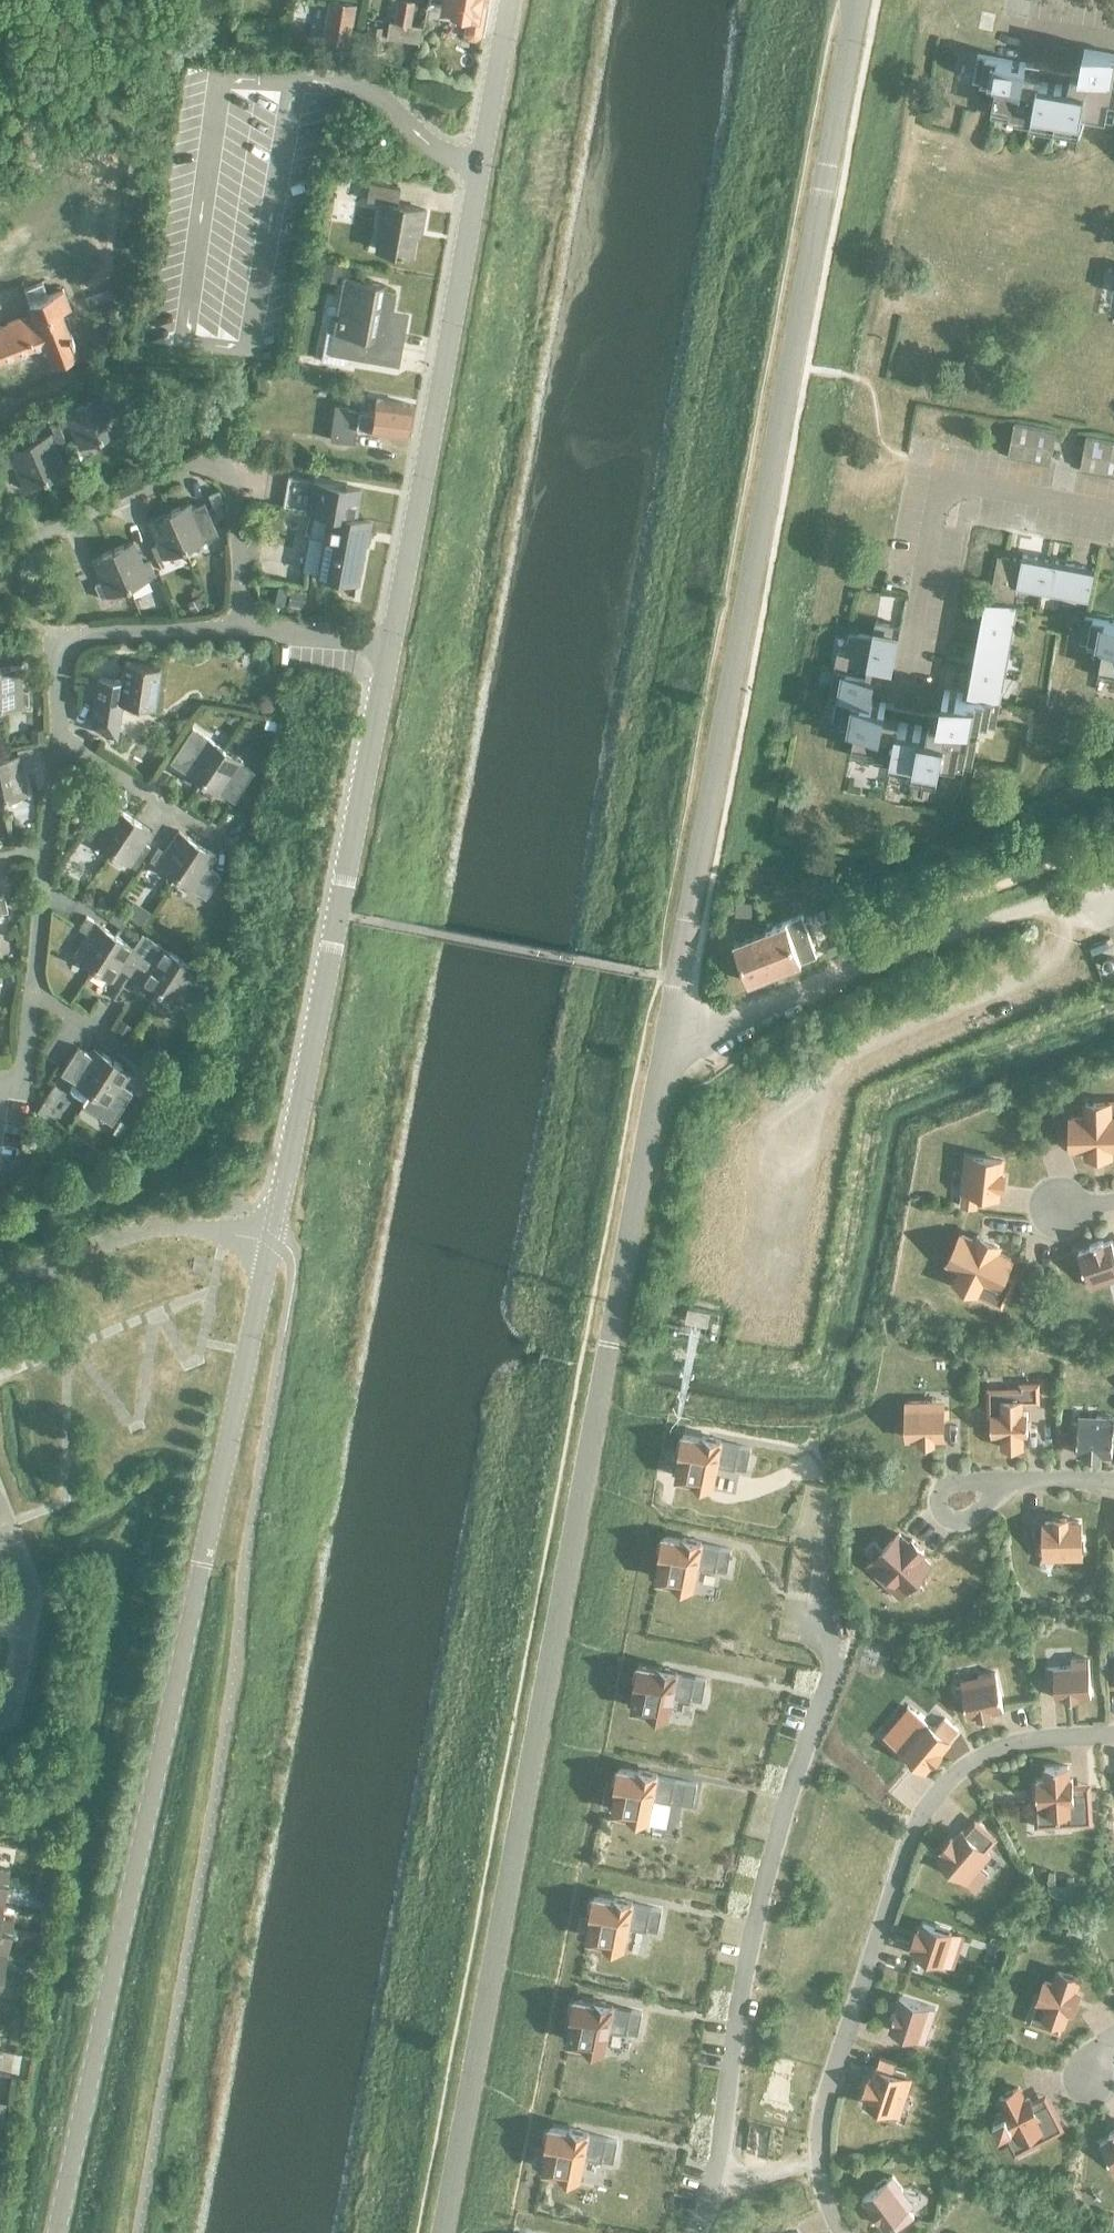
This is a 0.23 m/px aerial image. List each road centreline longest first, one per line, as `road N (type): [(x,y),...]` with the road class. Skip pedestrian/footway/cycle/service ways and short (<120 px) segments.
road 1 (unclassified): [(442,2232),(662,1046)]
road 2 (unclassified): [(662,1046),(850,5)]
road 3 (tertiary): [(56,2232),(271,1244)]
road 4 (tertiary): [(387,651),(508,0)]
road 5 (tertiary): [(271,1244),(387,651)]
road 6 (residential): [(662,1046),(957,933),(1113,887)]
road 7 (residential): [(902,697),(936,503),(965,487),(1113,512)]
road 8 (residential): [(243,629),(234,488),(222,468),(210,464),(42,534)]
road 9 (residential): [(0,1285),(156,1224),(271,1244)]
road 10 (residential): [(60,739),(65,640),(243,629)]
road 11 (residential): [(233,849),(60,739)]
road 12 (residential): [(243,629),(387,651)]
road 13 (residential): [(33,991),(48,848)]
road 14 (residential): [(145,1063),(33,991)]

